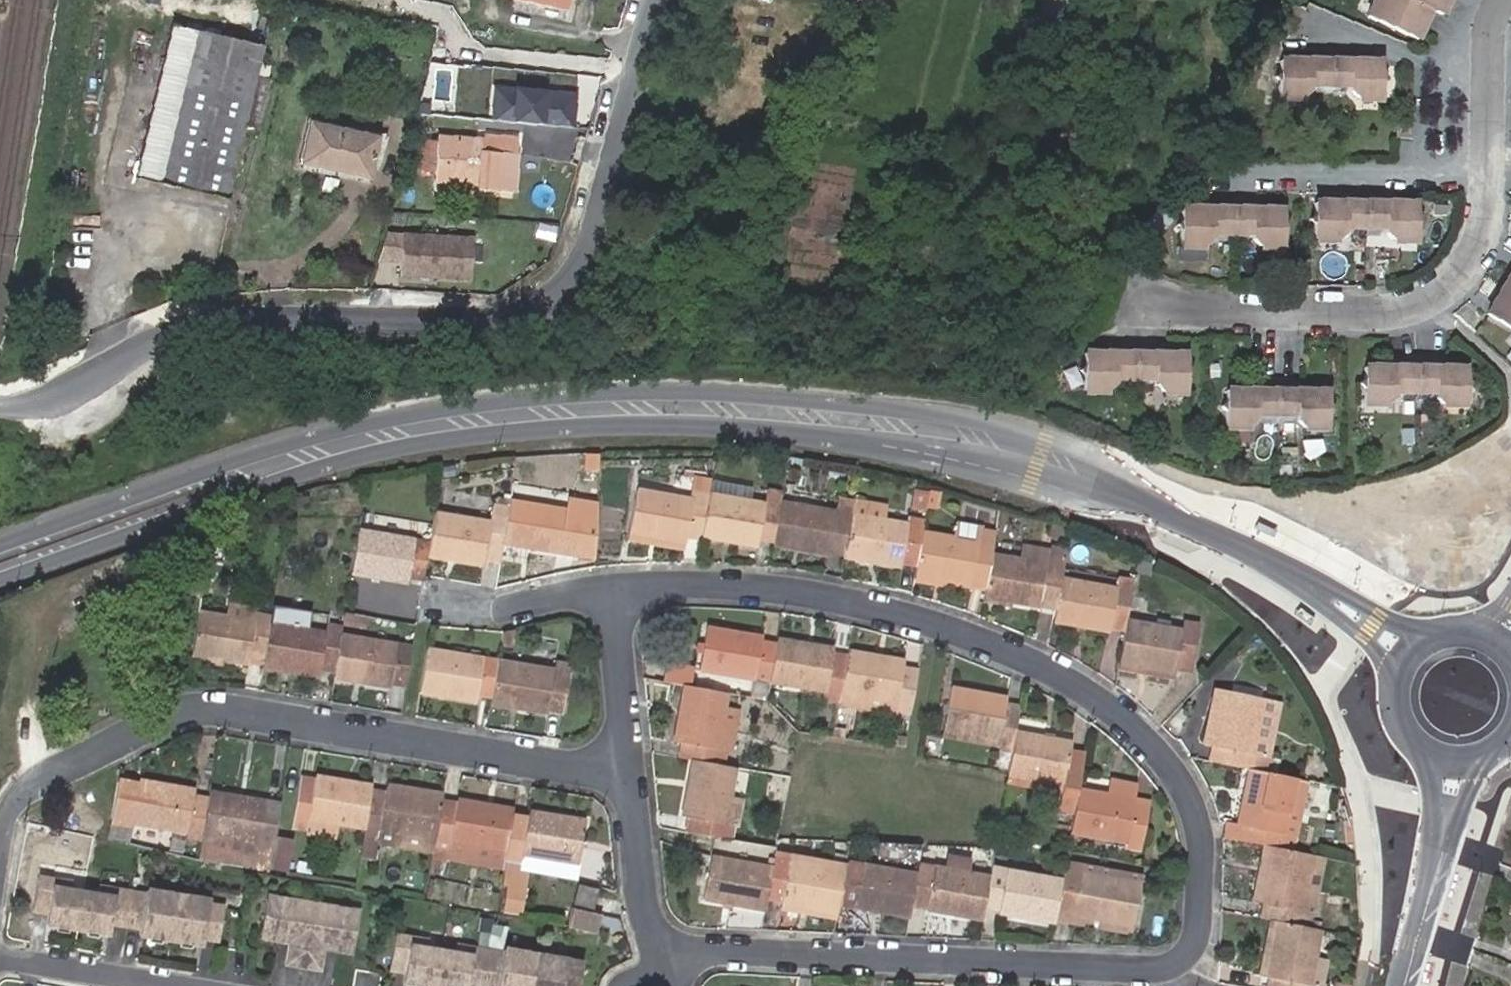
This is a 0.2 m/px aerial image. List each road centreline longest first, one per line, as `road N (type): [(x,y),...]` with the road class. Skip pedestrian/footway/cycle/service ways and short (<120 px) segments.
road 1 (residential): [(661,964),(717,957),(1170,971),(1206,932),(1202,818),(1130,709),(985,643),(818,598),(609,590),(632,771)]
road 2 (tertiary): [(0,564),(343,446),(465,419),(596,409),(739,408),(887,420),(1172,518)]
road 3 (residential): [(667,0),(594,252),(562,293),(483,317),(226,319),(155,338),(50,393),(9,401)]
road 4 (residential): [(632,771),(220,708),(168,712),(15,794),(0,867)]
road 5 (residential): [(1491,174),(1472,261),(1409,307),(1132,309)]
road 6 (tertiary): [(1432,638),(1234,537),(1172,518)]
road 7 (residential): [(1491,174),(1211,173)]
road 8 (tertiary): [(1172,518),(1290,584),(1402,670)]
road 9 (residential): [(0,954),(194,985)]
road 10 (residential): [(632,771),(661,964)]
road 11 (tertiary): [(1421,929),(1469,801),(1493,765)]
road 12 (residential): [(1501,0),(1493,21),(1491,174)]
road 13 (tertiary): [(1425,758),(1421,929)]

